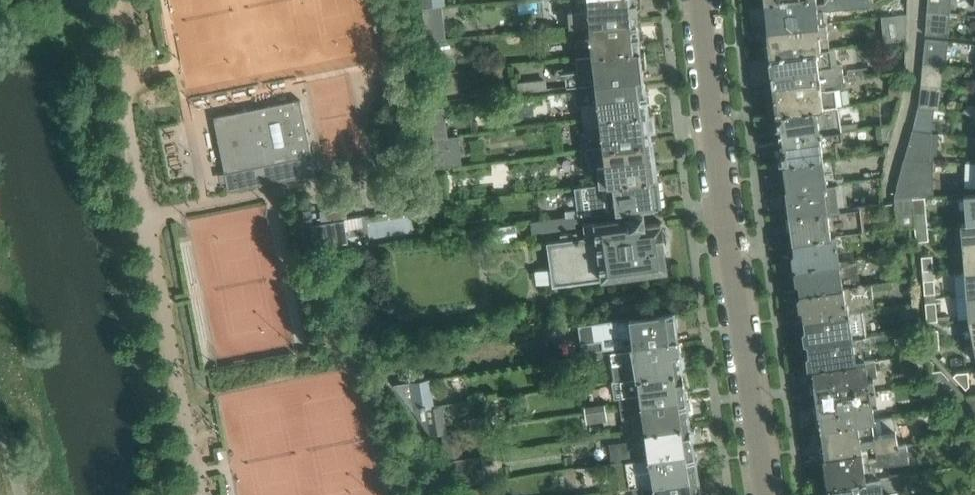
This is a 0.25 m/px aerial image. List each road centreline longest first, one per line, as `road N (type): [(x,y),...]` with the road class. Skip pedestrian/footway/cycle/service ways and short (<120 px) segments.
road 1 (residential): [(771,494),(719,164),(702,0)]

